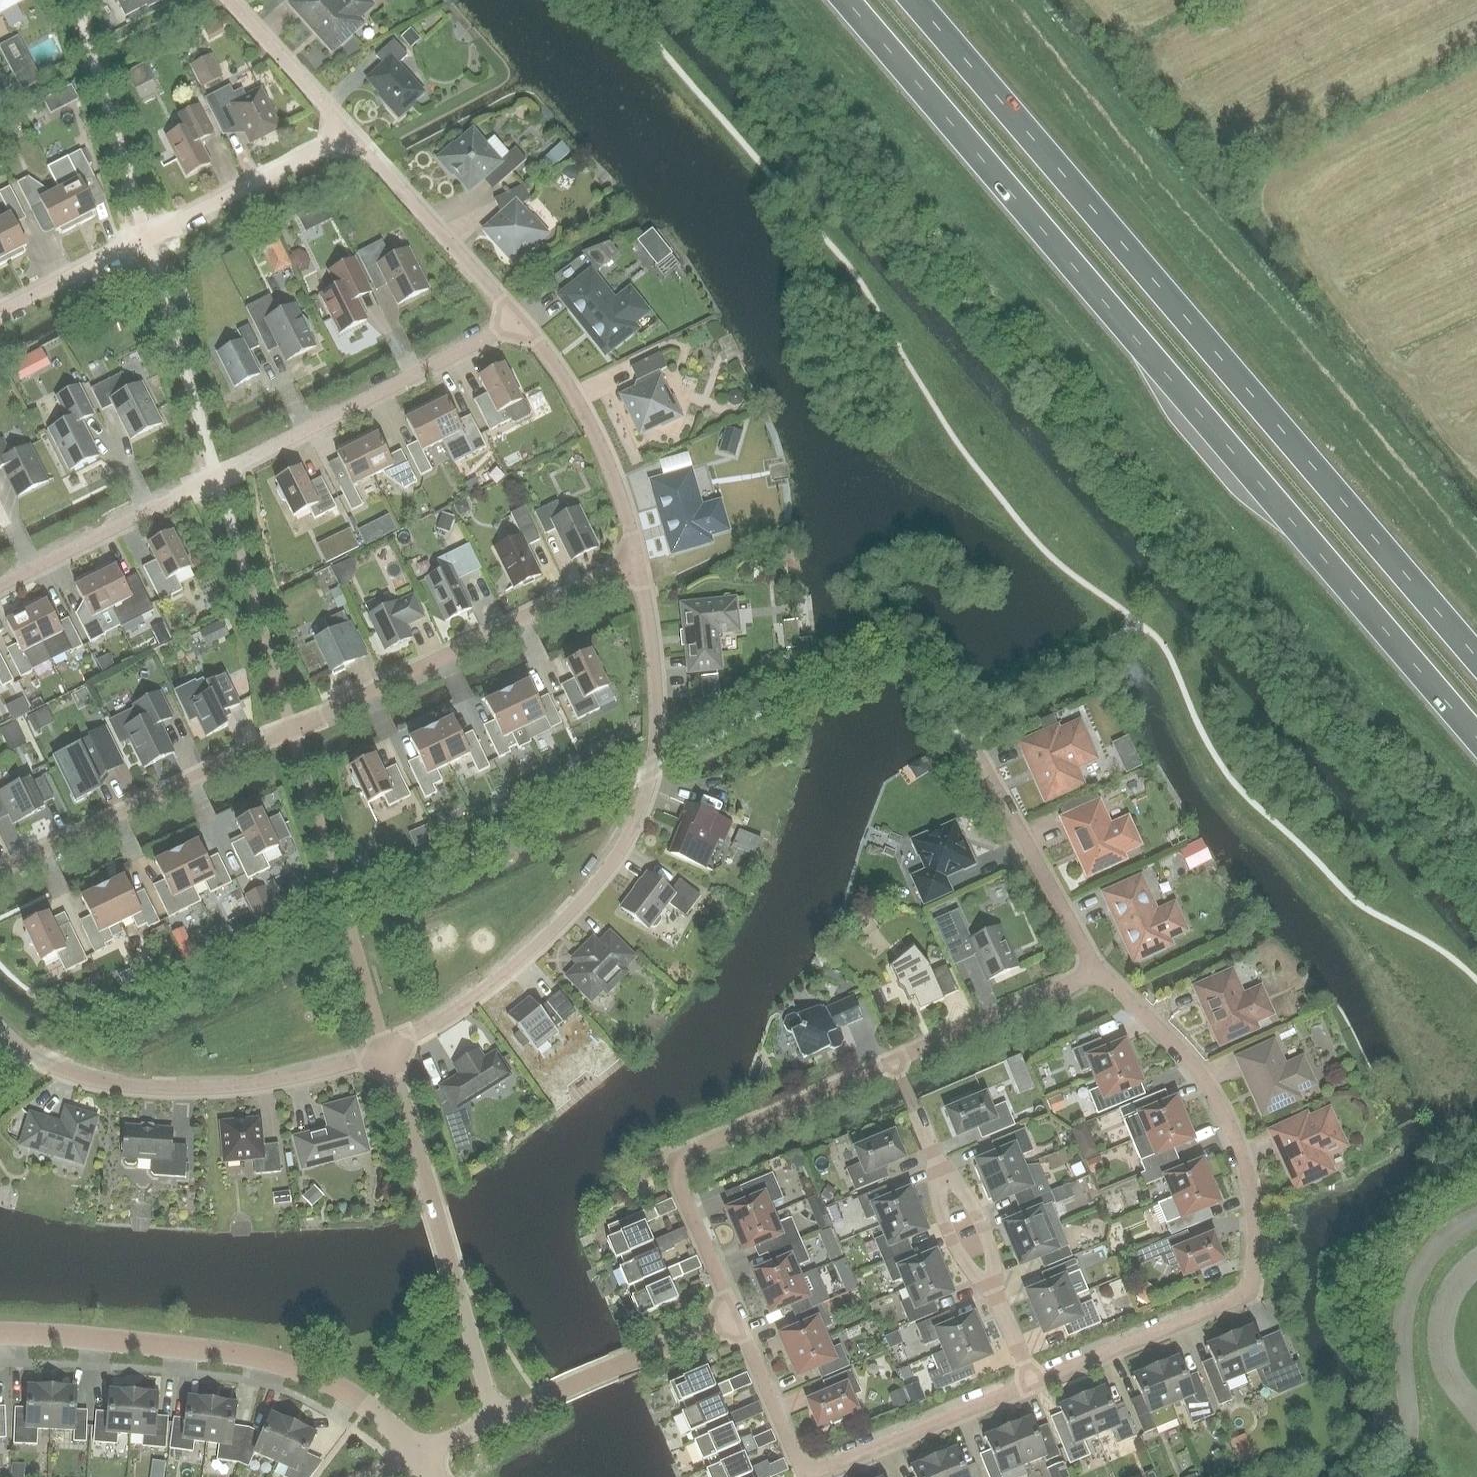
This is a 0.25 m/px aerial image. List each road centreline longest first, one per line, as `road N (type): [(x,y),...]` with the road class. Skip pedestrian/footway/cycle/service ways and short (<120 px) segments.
road 1 (trunk): [(846,0),(1476,736)]
road 2 (trunk): [(1476,657),(915,0)]
road 3 (residential): [(0,865),(637,566)]
road 4 (residential): [(735,1319),(674,1172),(679,1156),(1095,971)]
road 5 (residential): [(1033,1380),(1239,1298),(1254,1258),(1249,1179),(1227,1119),(1199,1070),(1095,971)]
road 6 (residential): [(391,1066),(497,982),(600,878),(649,769),(656,722),(657,680),(637,566)]
road 7 (residential): [(0,580),(519,304)]
road 8 (residential): [(417,1455),(371,1406),(302,1361),(0,1331)]
road 9 (residential): [(0,1025),(40,1060),(112,1087),(243,1086),(391,1066)]
road 10 (residential): [(0,313),(354,128)]
road 11 (residential): [(494,1419),(391,1066)]
road 12 (residential): [(637,566),(606,471),(519,304)]
road 13 (residential): [(494,1419),(735,1319)]
road 14 (residential): [(1033,1380),(809,1472)]
road 15 (residential): [(519,304),(354,128)]
road 16 (residential): [(1095,971),(993,777)]
road 17 (residential): [(354,128),(237,0)]
road 18 (residential): [(809,1472),(735,1319)]

